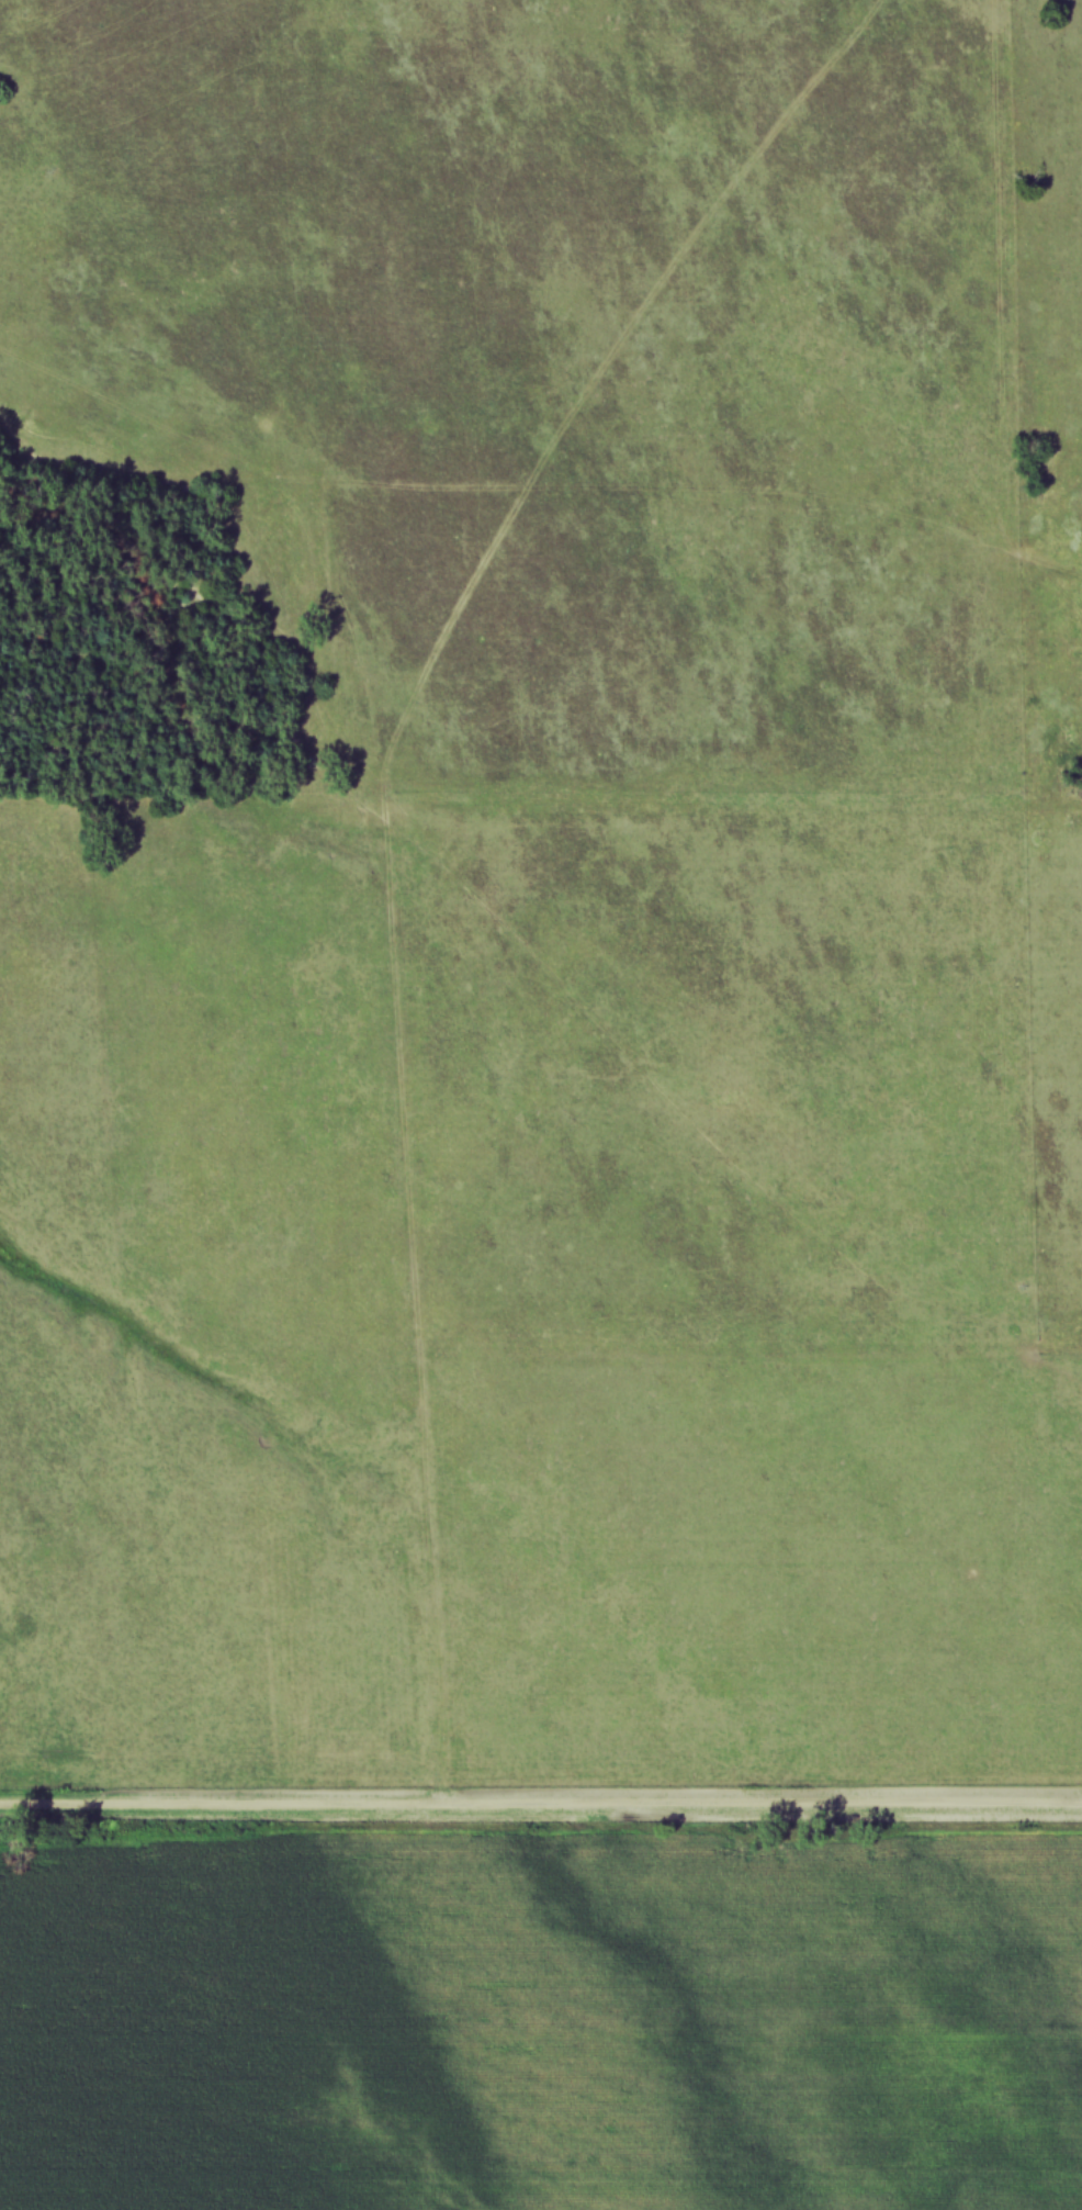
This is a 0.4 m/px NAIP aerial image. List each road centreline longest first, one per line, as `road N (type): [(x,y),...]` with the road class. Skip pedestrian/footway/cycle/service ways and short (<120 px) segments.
road 1 (residential): [(0,1814),(1081,1811)]

